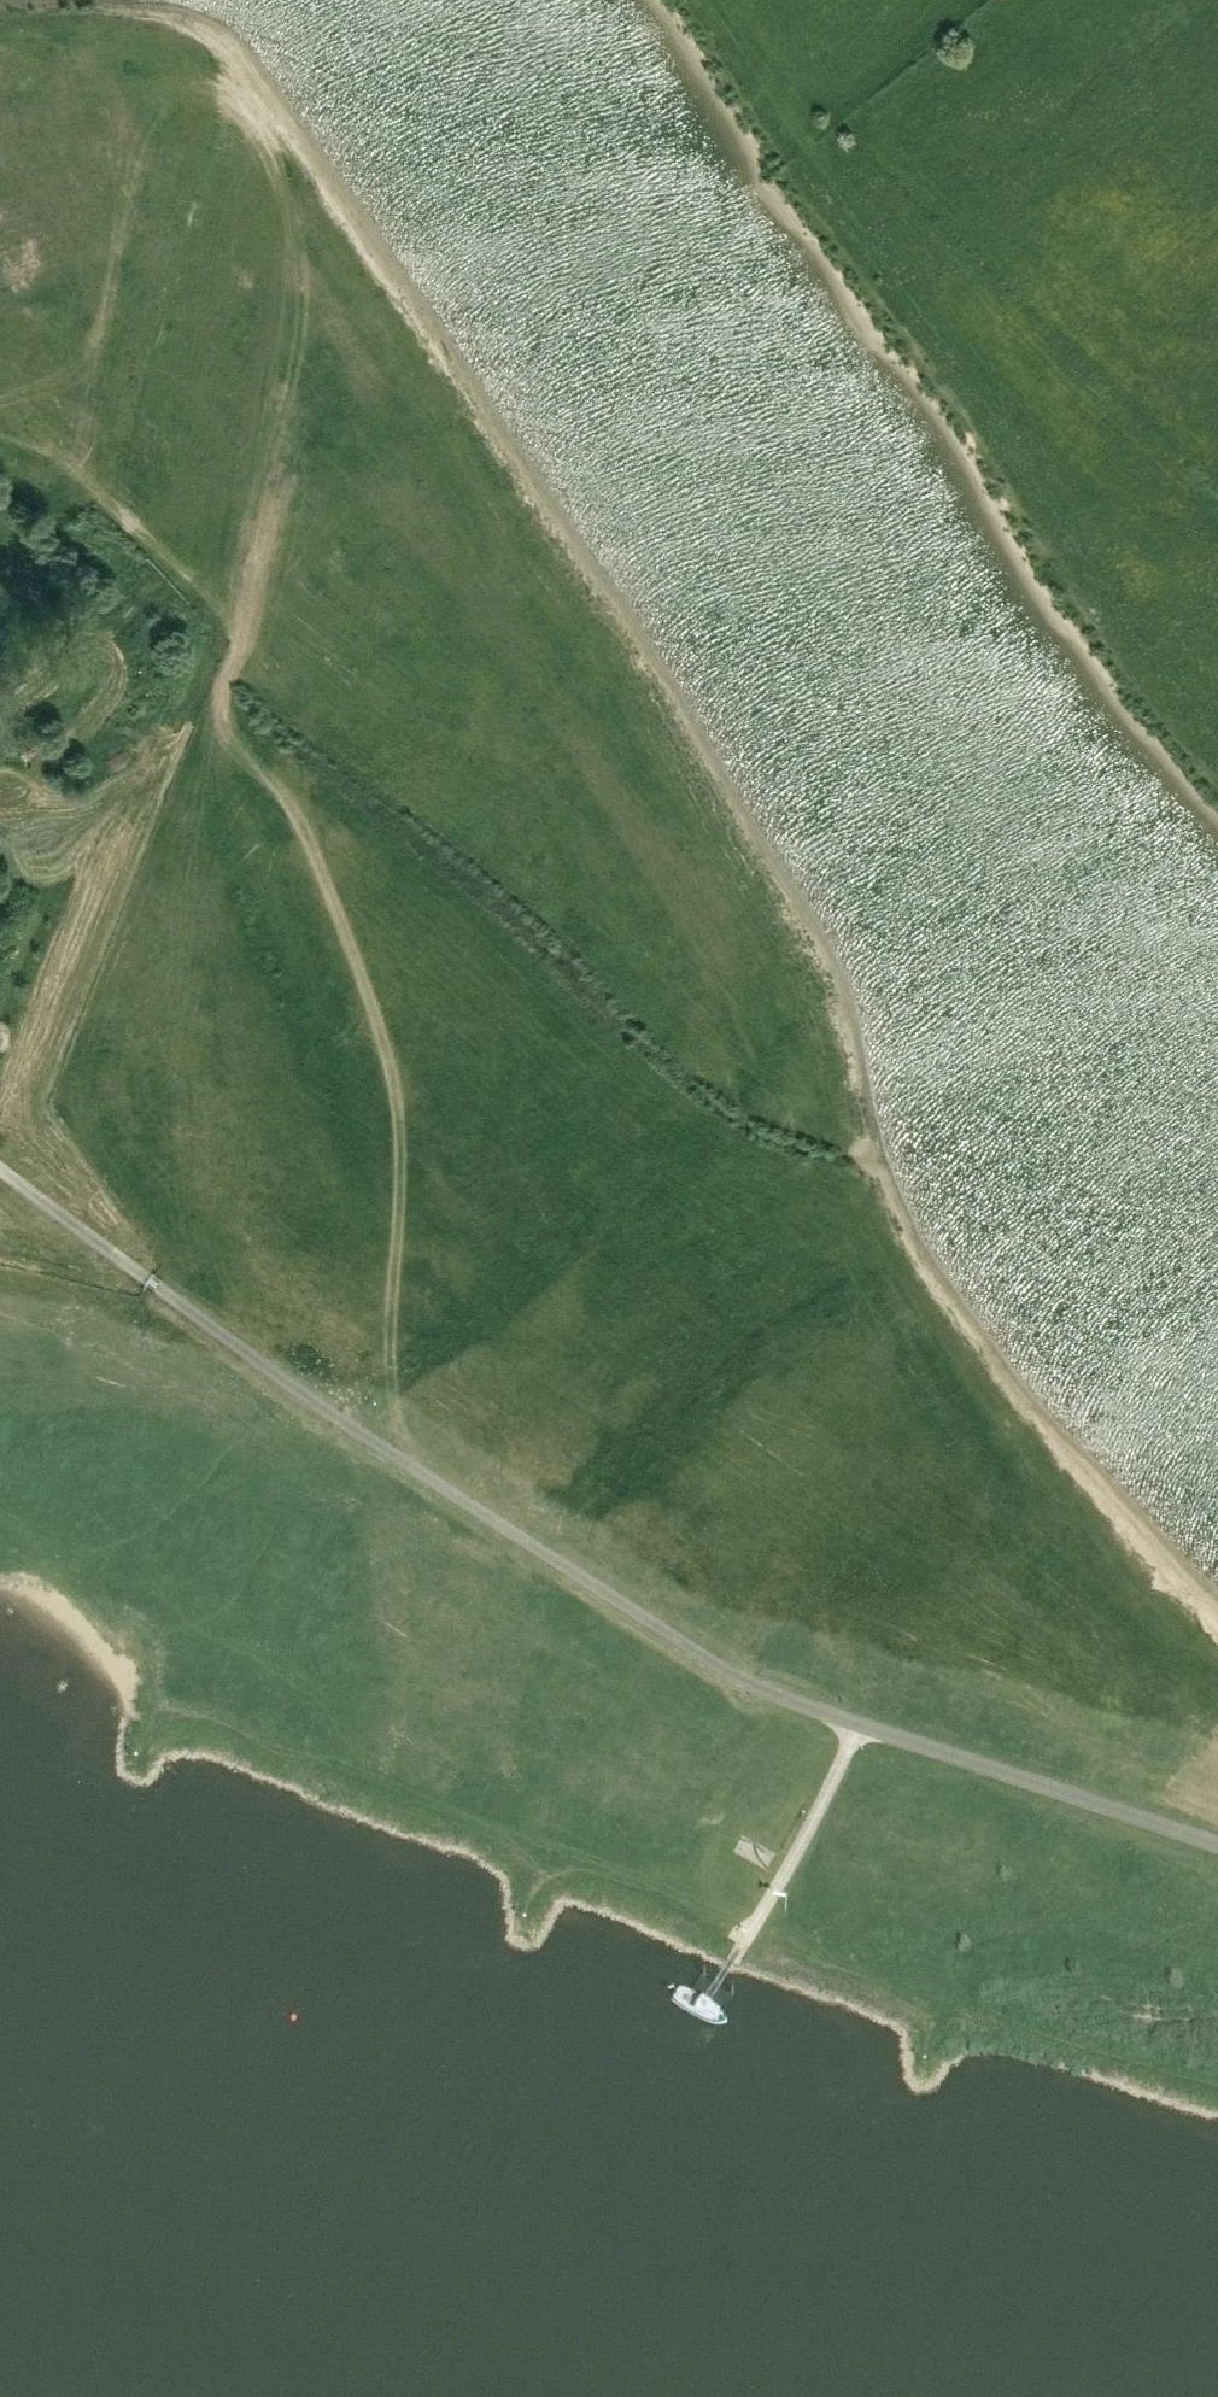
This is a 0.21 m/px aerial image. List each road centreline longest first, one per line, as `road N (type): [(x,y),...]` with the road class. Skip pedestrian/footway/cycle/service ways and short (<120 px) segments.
road 1 (unclassified): [(1217,1845),(858,1724),(734,1674),(373,1440),(0,1167)]

